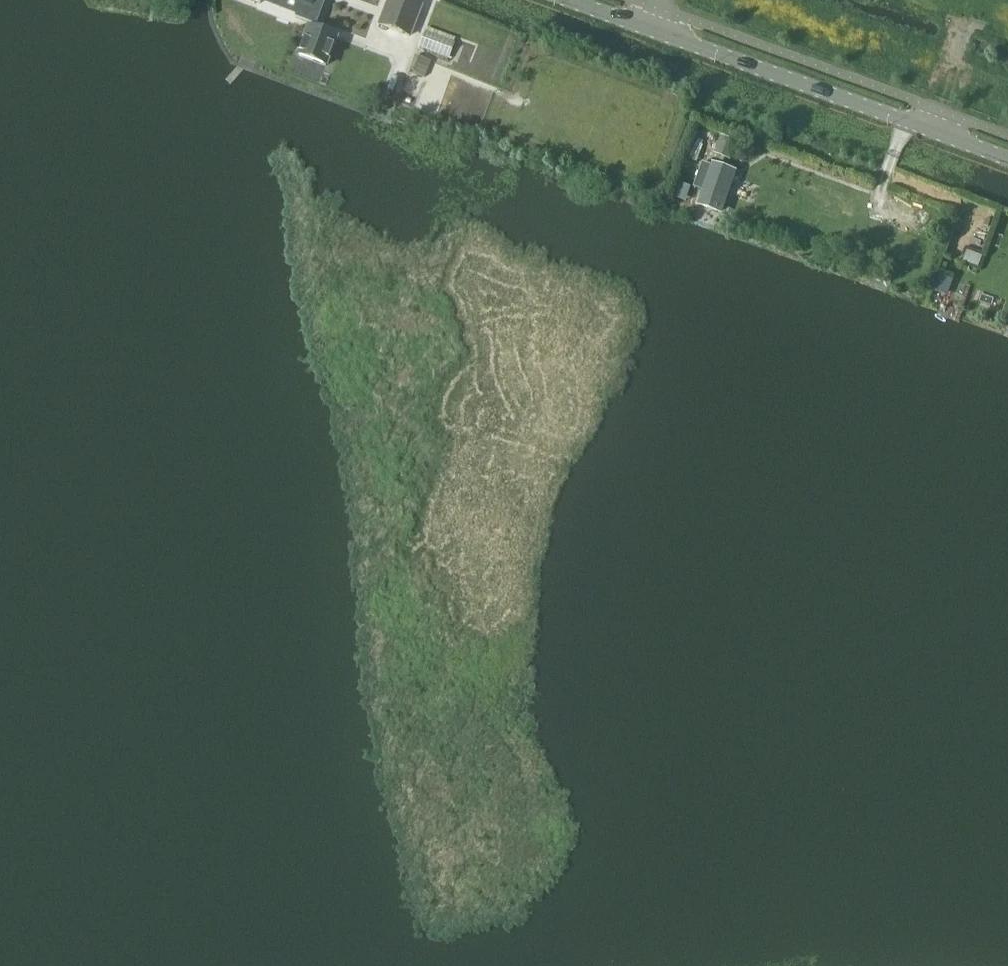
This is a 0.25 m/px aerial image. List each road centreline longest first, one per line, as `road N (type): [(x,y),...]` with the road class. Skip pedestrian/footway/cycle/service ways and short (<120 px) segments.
road 1 (tertiary): [(1007,159),(575,0)]

